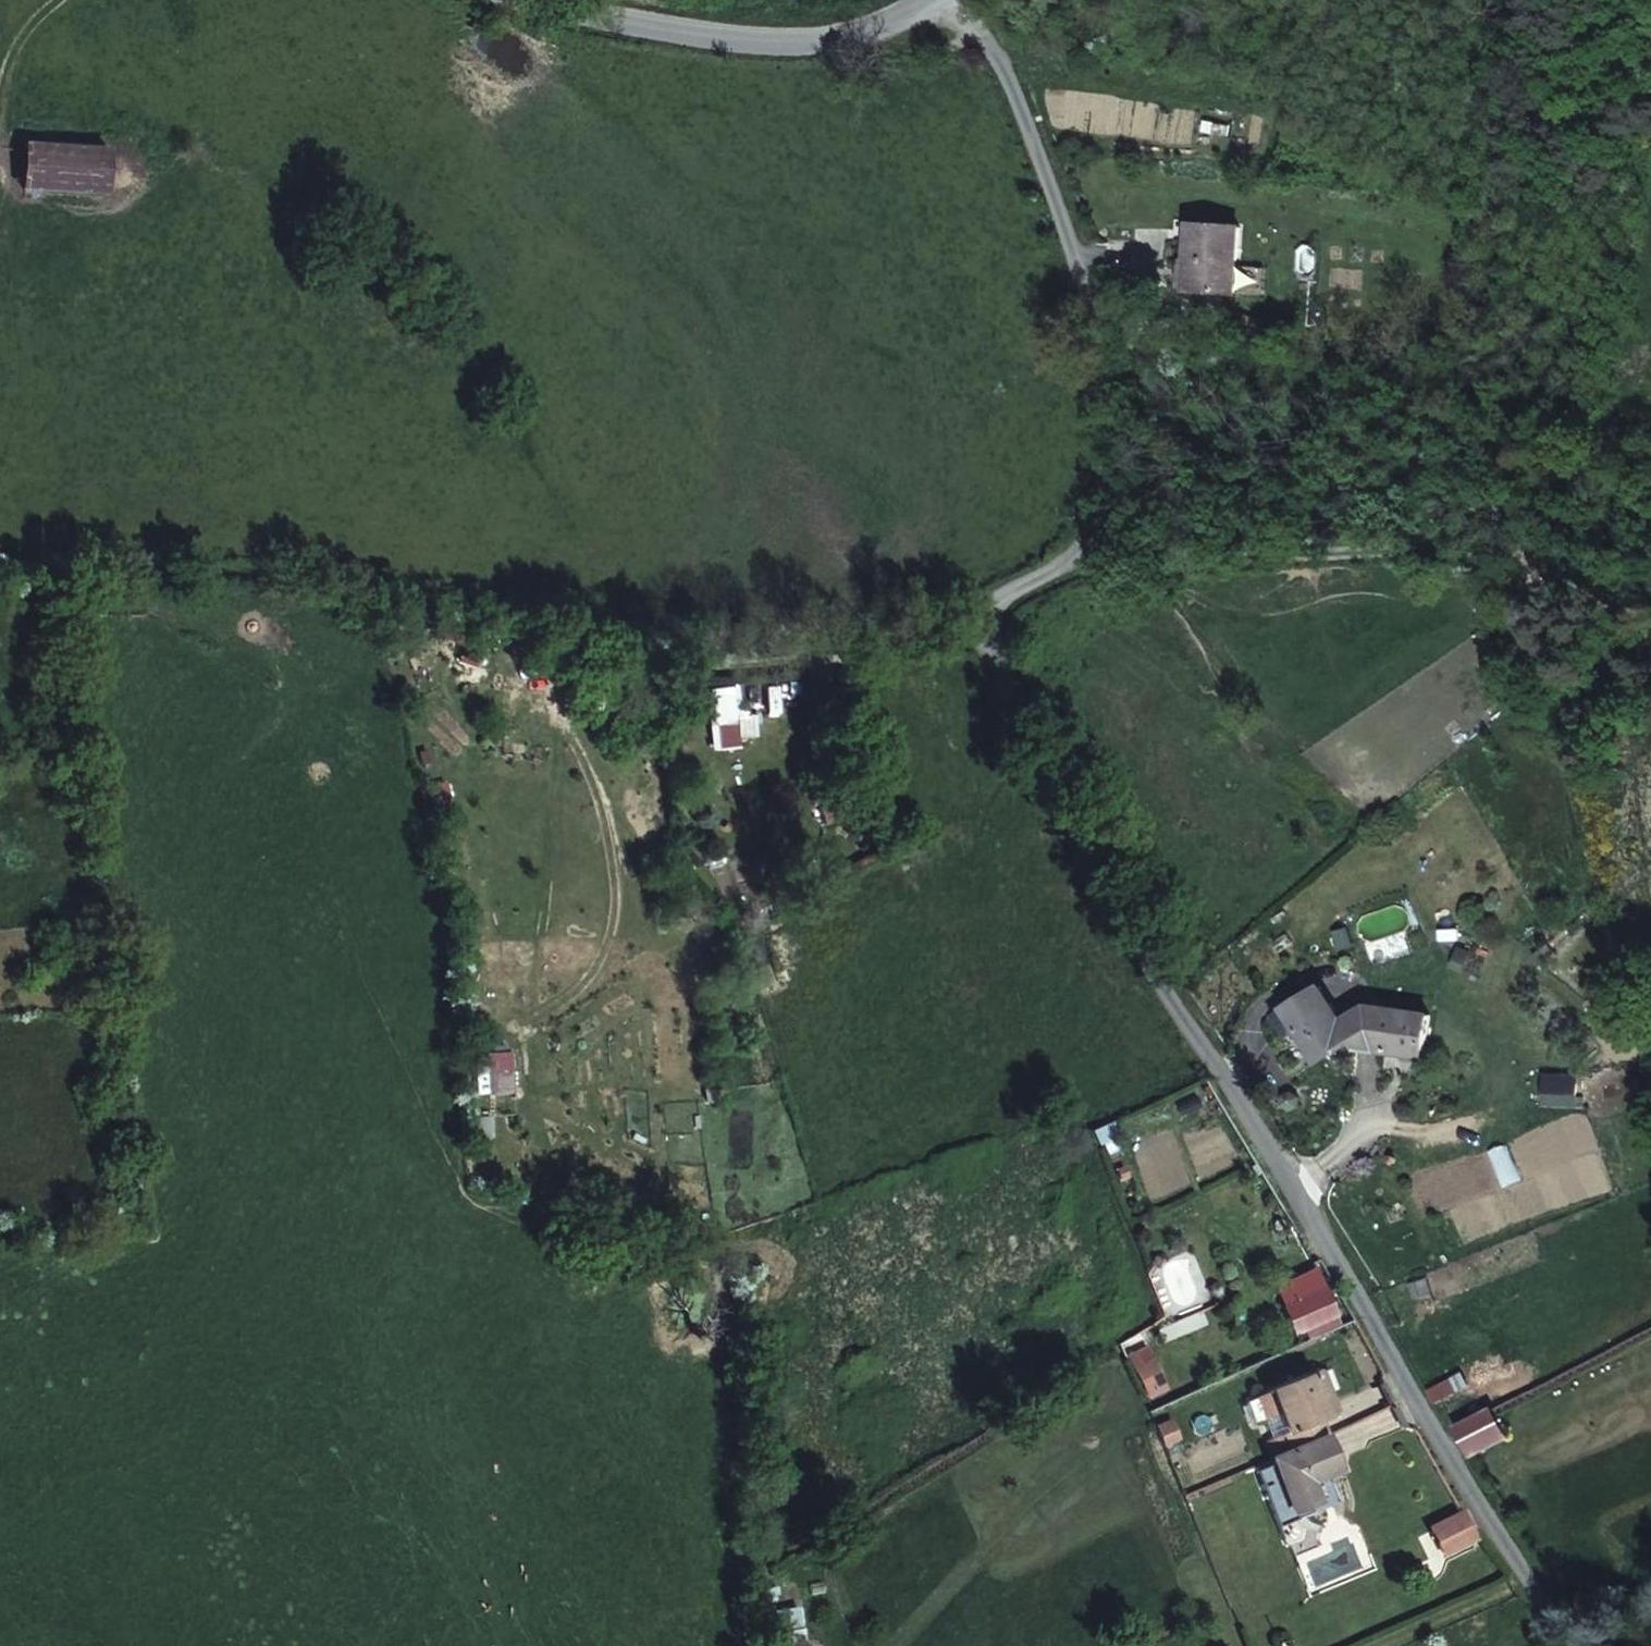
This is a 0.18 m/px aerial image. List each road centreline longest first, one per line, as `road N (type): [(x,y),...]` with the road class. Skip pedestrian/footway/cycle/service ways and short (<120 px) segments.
road 1 (residential): [(935,4),(1020,68),(1156,414),(1175,499),(996,609),(1003,688),(1556,1645)]
road 2 (unclassified): [(935,4),(849,39),(767,49),(532,0)]

